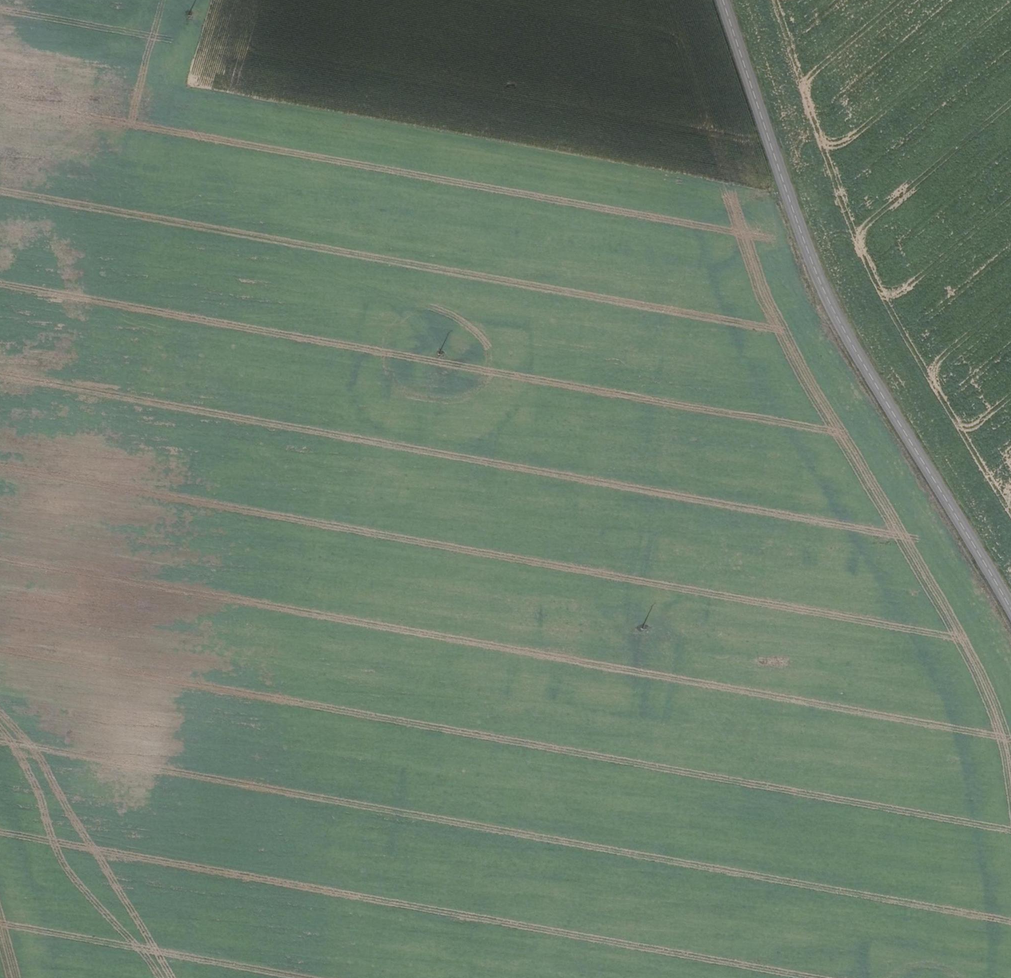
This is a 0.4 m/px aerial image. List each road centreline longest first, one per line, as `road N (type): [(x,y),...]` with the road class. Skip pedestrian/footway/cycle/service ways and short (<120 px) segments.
road 1 (tertiary): [(728,0),(836,308),(1010,608)]

